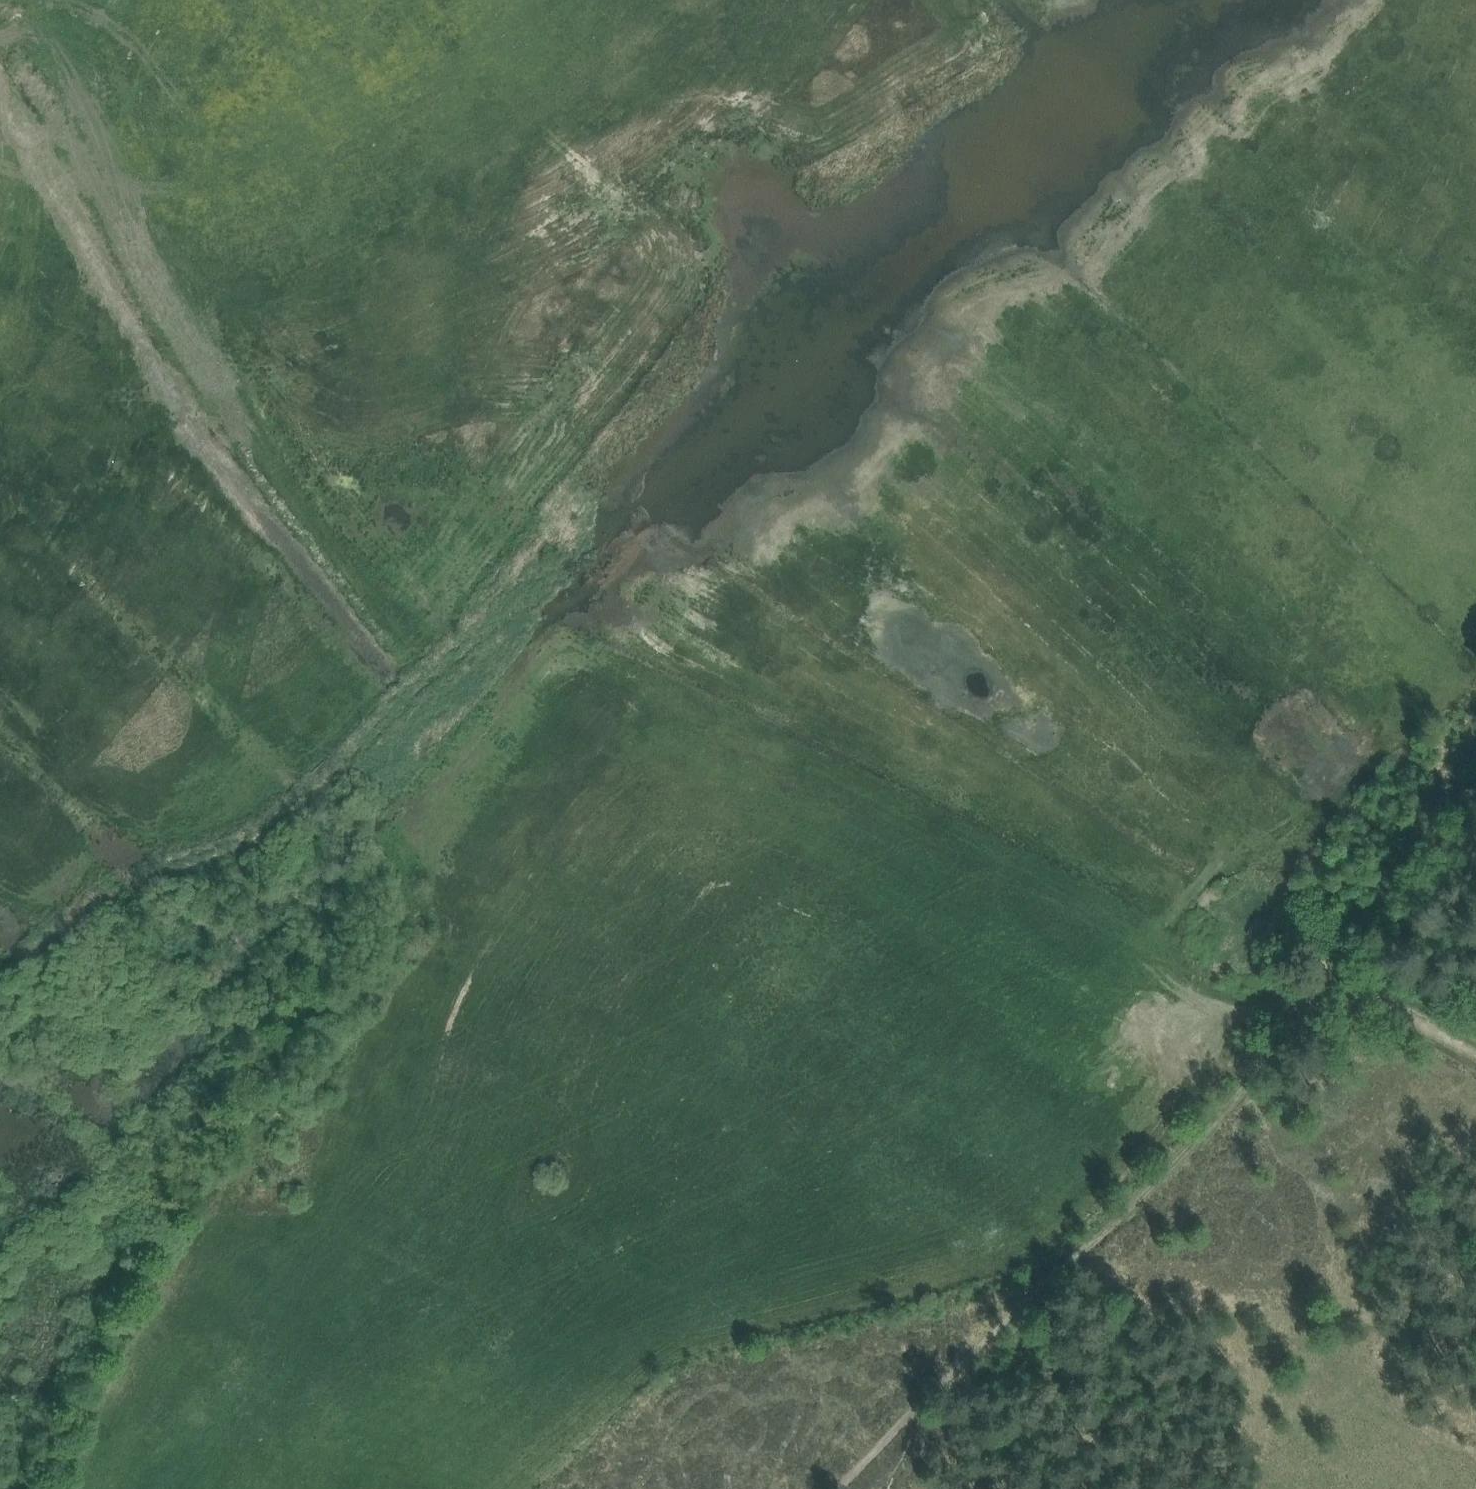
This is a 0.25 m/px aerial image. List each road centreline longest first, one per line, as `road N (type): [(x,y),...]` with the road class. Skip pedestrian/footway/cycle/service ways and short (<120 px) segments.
road 1 (track): [(1335,978),(1129,1210),(838,1488)]
road 2 (track): [(1475,1053),(1335,978)]

